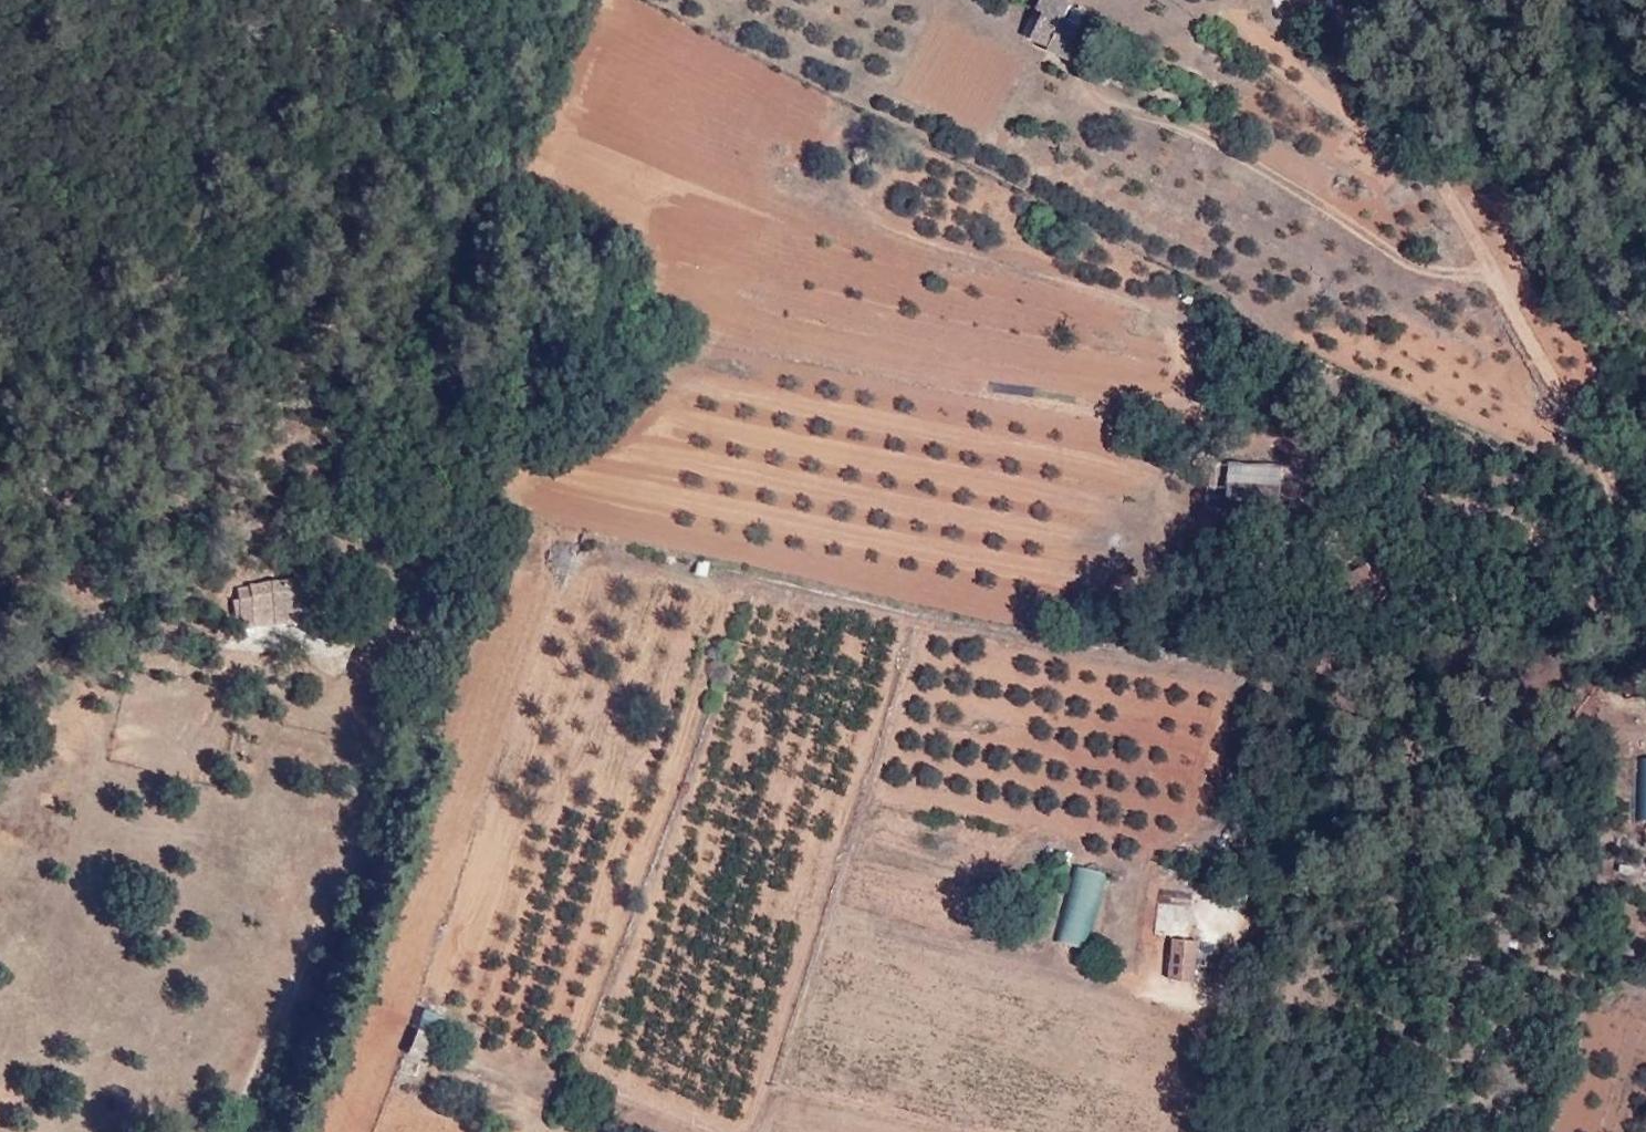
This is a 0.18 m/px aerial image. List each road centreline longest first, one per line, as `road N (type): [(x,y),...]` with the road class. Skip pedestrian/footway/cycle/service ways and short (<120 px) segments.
road 1 (track): [(1337,0),(1543,359),(1610,493),(1634,622),(1645,629)]
road 2 (track): [(1208,1131),(1263,715),(1276,541)]
road 3 (track): [(243,1131),(341,921),(371,822),(379,650)]

